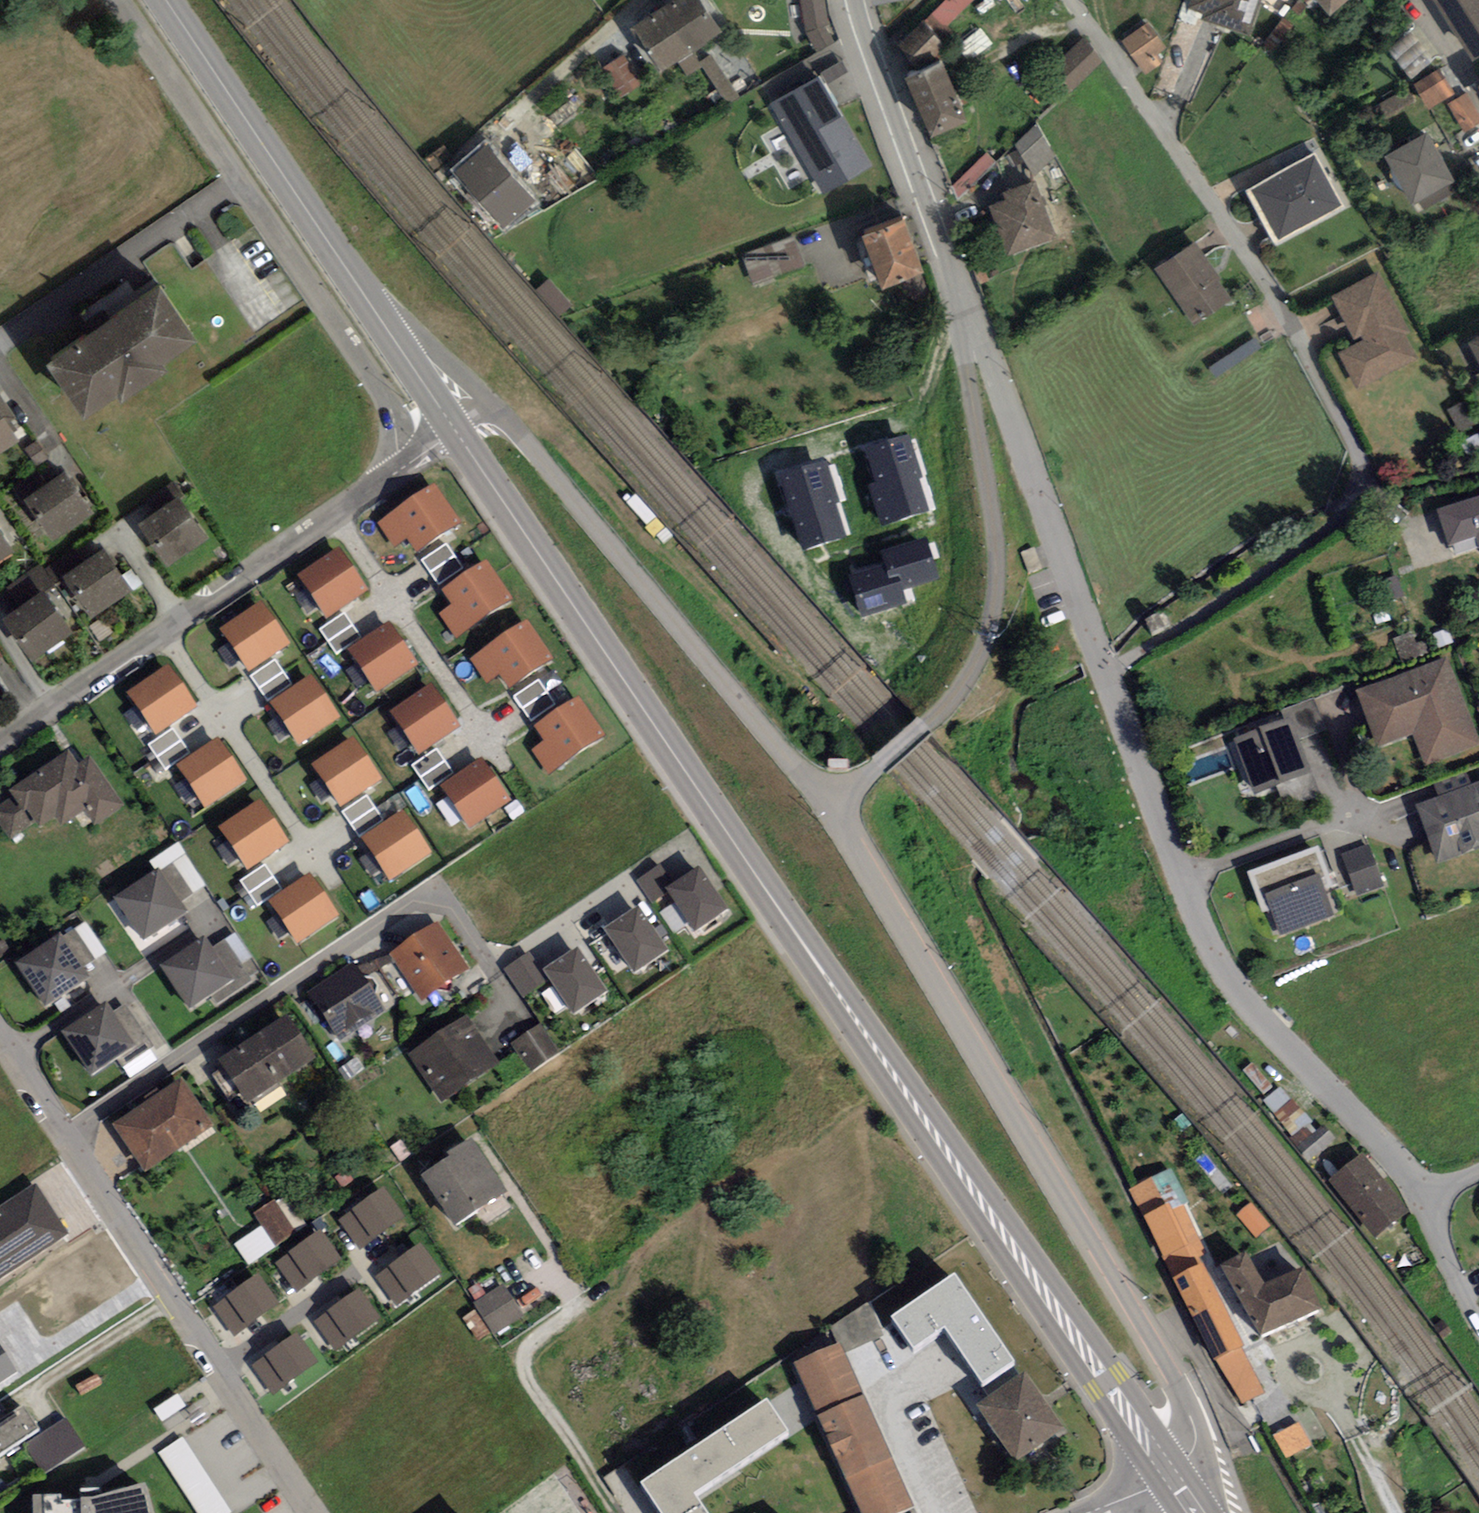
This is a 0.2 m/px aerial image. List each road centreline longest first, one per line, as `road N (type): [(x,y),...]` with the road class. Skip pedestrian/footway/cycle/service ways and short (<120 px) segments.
road 1 (primary): [(1176,1474),(973,1191),(453,431)]
road 2 (residential): [(1075,0),(1300,338),(1352,439),(1359,470),(1356,496),(1330,529),(1103,675)]
road 3 (unclassified): [(1176,1474),(1197,1441),(1187,1405),(855,845),(838,804)]
road 4 (residential): [(1423,1197),(1231,982),(1181,878),(1103,675)]
road 5 (unclassified): [(965,299),(962,342),(998,554),(989,634),(945,707),(838,804)]
road 6 (residential): [(0,1040),(312,1512)]
road 7 (unclassified): [(120,0),(383,389),(401,467)]
road 8 (unclassified): [(838,804),(496,412)]
road 9 (residential): [(401,467),(0,738)]
road 10 (residential): [(1103,675),(965,299)]
road 11 (primary): [(374,310),(166,0)]
road 12 (residential): [(965,299),(855,0)]
road 13 (unclassified): [(496,412),(408,326),(374,310)]
road 14 (primary): [(453,431),(374,310)]
road 15 (residential): [(1478,1325),(1423,1197)]
road 16 (residential): [(1414,0),(1478,103)]

